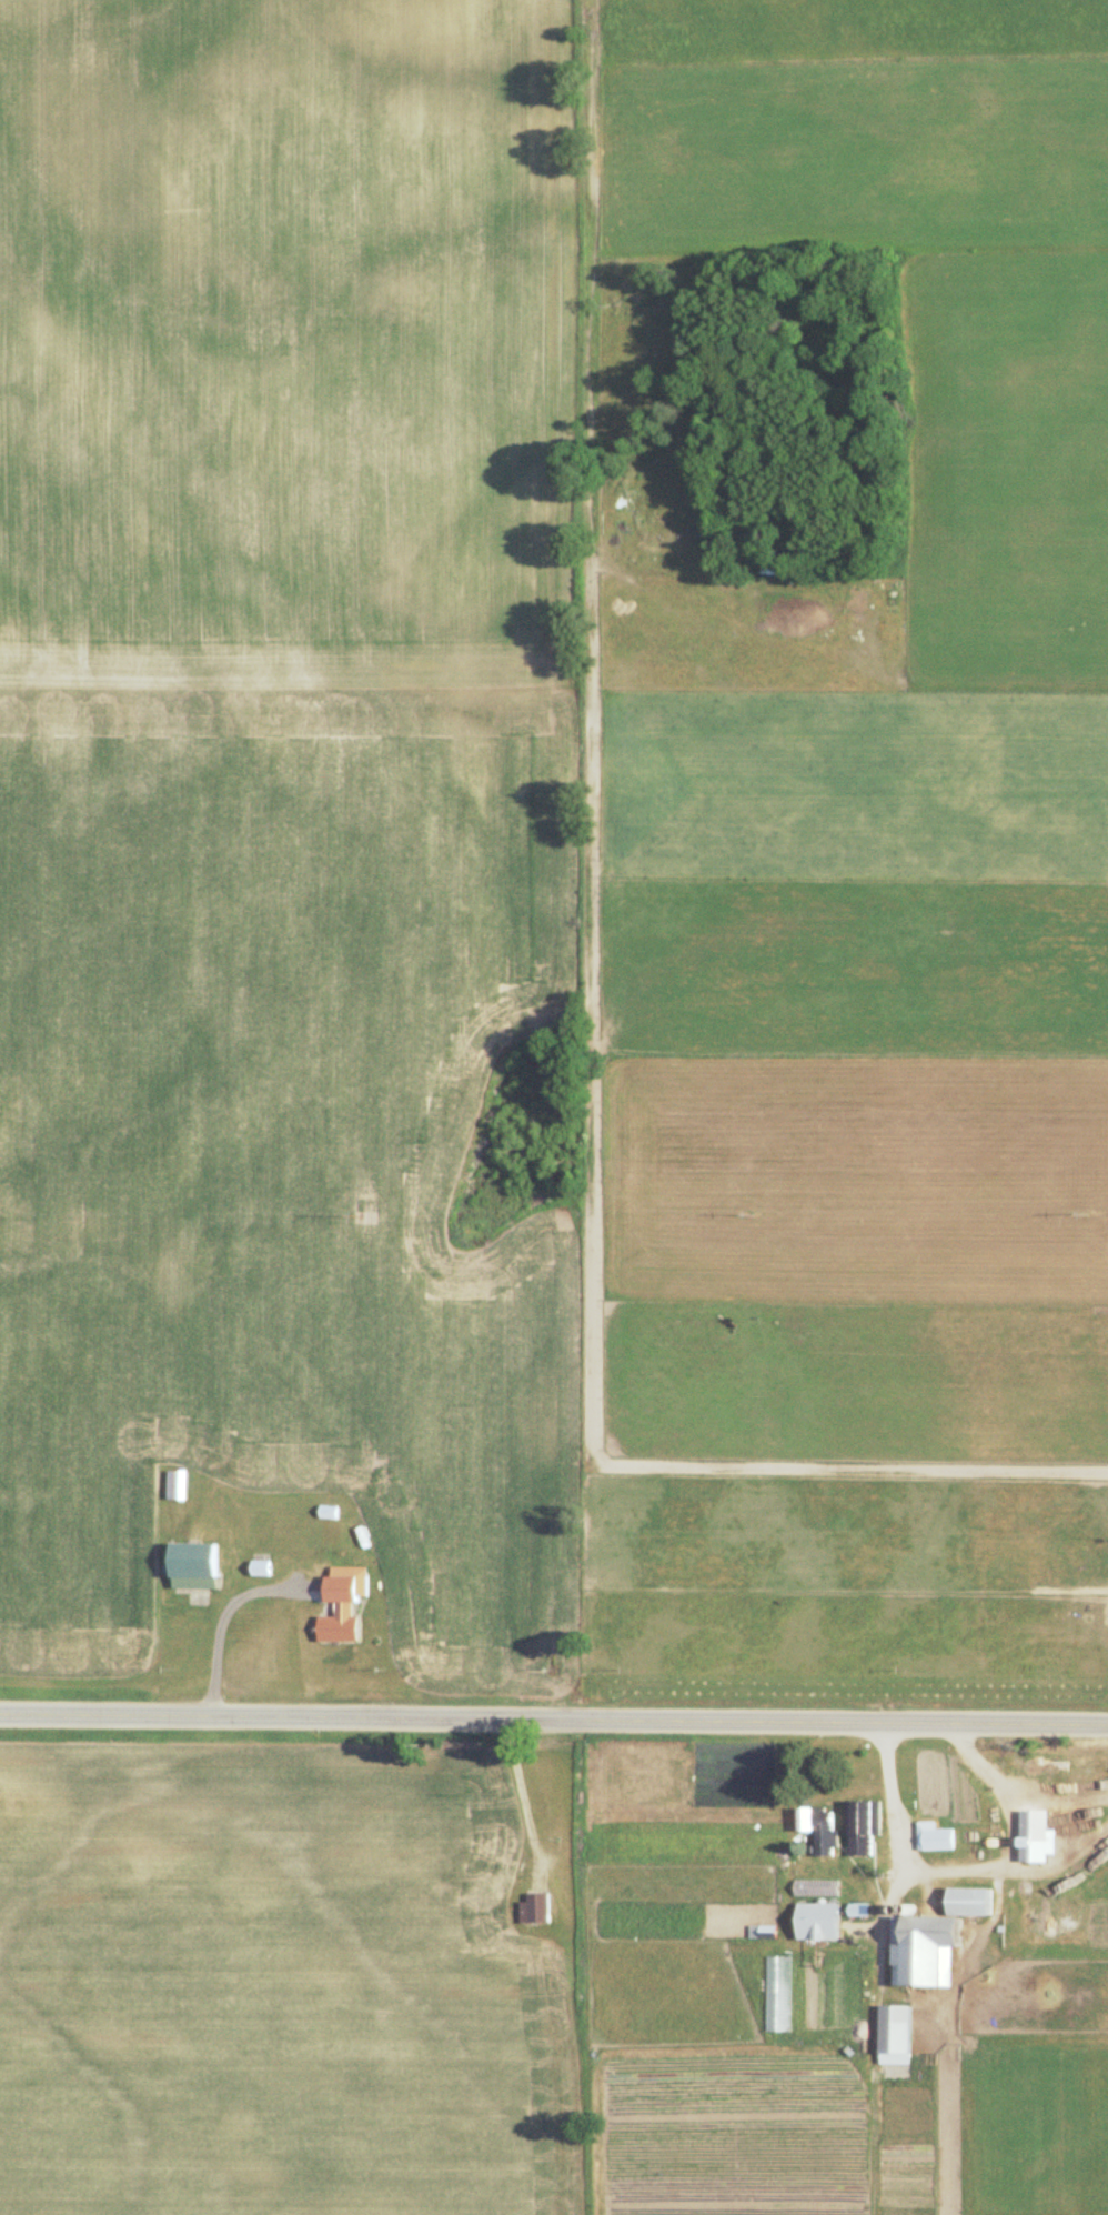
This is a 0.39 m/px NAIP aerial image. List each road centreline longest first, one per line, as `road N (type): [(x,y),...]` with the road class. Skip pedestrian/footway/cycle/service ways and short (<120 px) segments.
road 1 (residential): [(1107,1717),(0,1708)]

